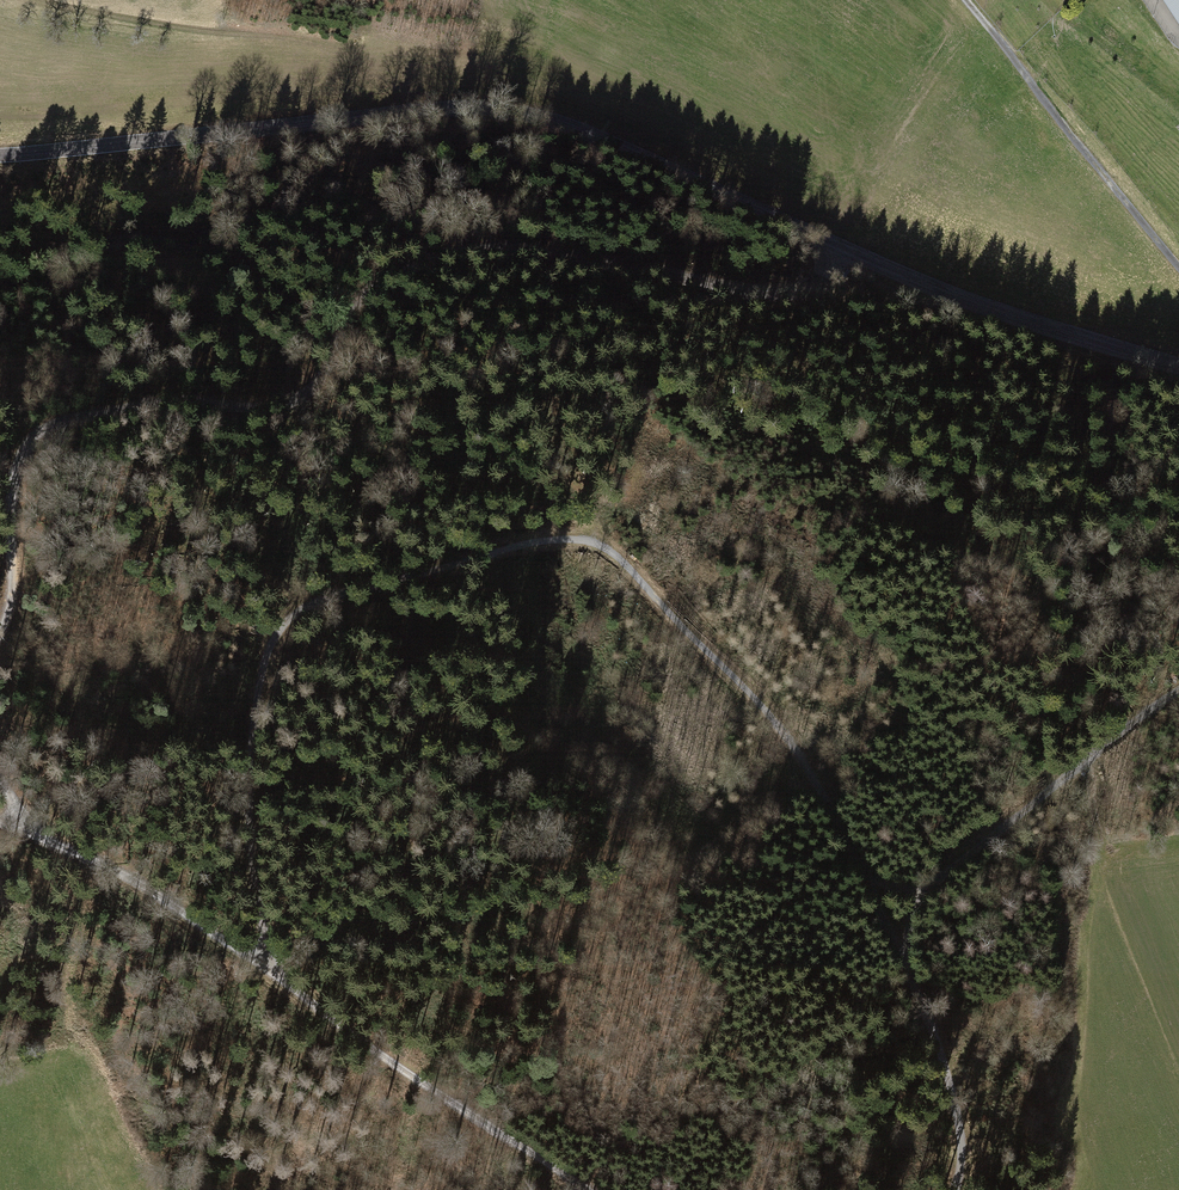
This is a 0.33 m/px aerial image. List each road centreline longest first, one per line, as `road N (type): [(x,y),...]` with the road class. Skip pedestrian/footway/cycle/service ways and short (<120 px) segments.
road 1 (track): [(951,1189),(958,1139),(945,1066),(899,936),(829,793),(764,706),(614,561),(587,545),(513,543),(426,577),(312,605),(275,635),(258,695),(249,822),(264,966)]
road 2 (tertiary): [(0,156),(453,108),(516,112),(575,127),(977,305),(1178,365)]
road 3 (track): [(0,642),(11,612),(19,481),(44,429),(182,403),(256,411),(286,405),(322,374),(363,295),(444,255),(533,250),(779,294),(806,290),(836,245)]
road 4 (track): [(0,823),(153,889),(445,1100),(586,1189)]
road 5 (track): [(295,123),(329,147),(412,154),(443,143),(453,108),(315,45),(184,31),(31,0)]
road 6 (track): [(868,871),(906,889),(954,879),(1178,692)]
road 7 (track): [(1178,267),(965,0)]
road 8 (track): [(1048,797),(1038,572)]
road 9 (track): [(111,867),(57,1044)]

